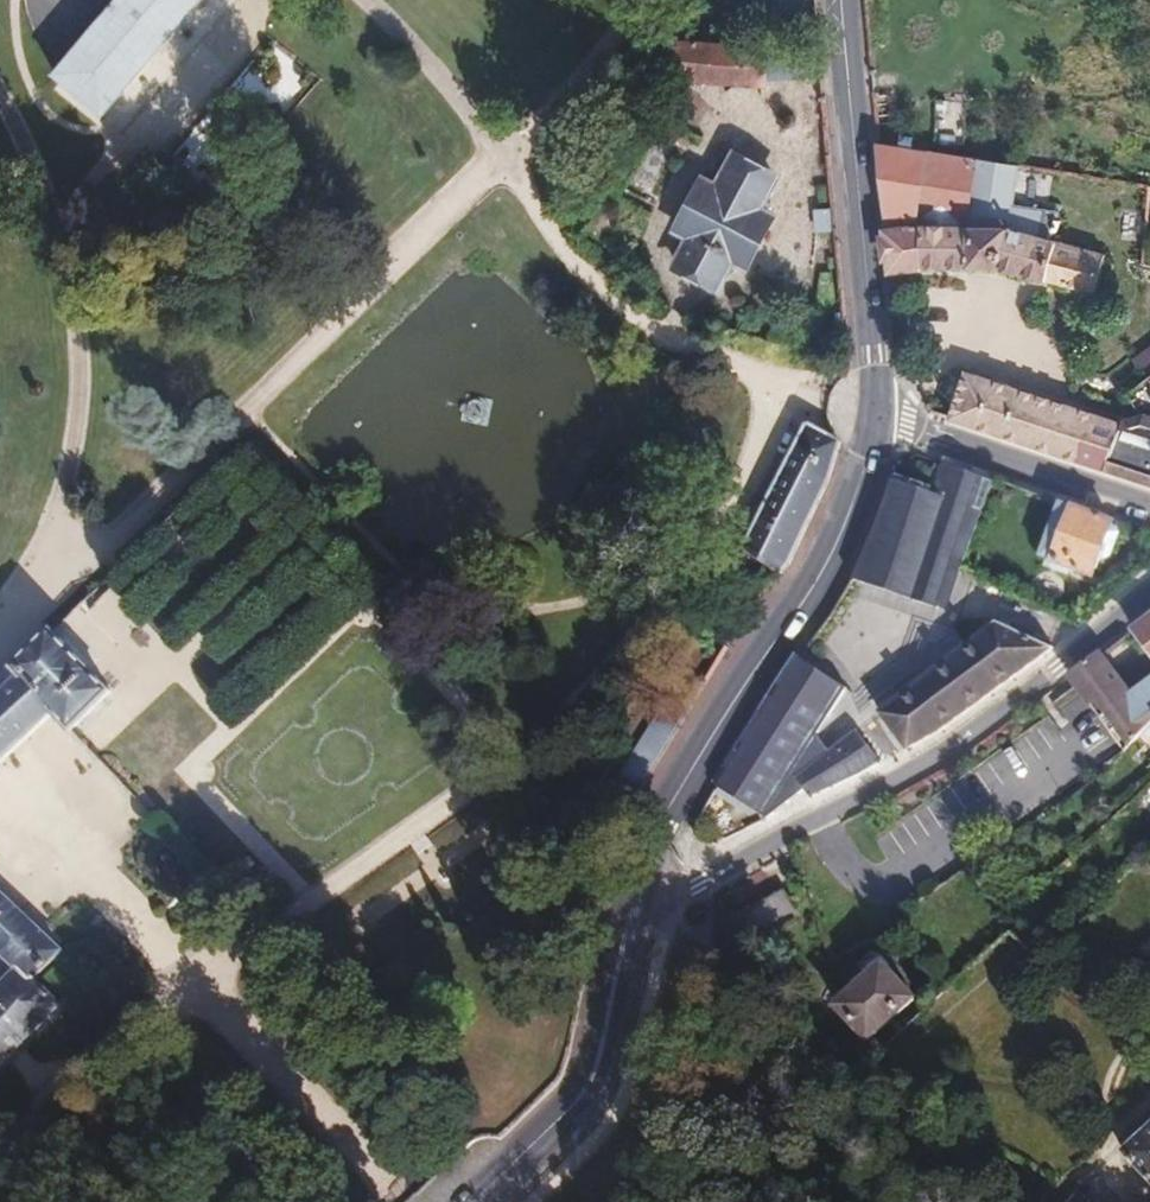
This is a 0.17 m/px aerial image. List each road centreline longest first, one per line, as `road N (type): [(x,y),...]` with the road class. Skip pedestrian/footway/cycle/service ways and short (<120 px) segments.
road 1 (track): [(0,1196),(44,1103),(512,757),(239,464)]
road 2 (track): [(630,0),(505,157),(0,643)]
road 3 (track): [(371,0),(505,157),(563,248),(614,300),(694,353),(787,396),(876,420)]
road 4 (residential): [(650,915),(921,763),(1149,593)]
road 5 (track): [(5,778),(402,1201)]
road 6 (tertiary): [(629,921),(641,863),(670,806),(819,577),(868,460),(876,420)]
road 7 (track): [(307,905),(189,768),(365,599)]
road 8 (tertiary): [(876,420),(843,0)]
road 9 (track): [(517,614),(611,598),(711,554),(766,458),(787,396)]
road 10 (track): [(271,465),(120,607),(233,726)]
road 11 (tertiary): [(474,1201),(581,1093),(600,1050),(629,921)]
road 12 (track): [(107,731),(326,522)]
road 13 (residential): [(1149,509),(876,420)]

